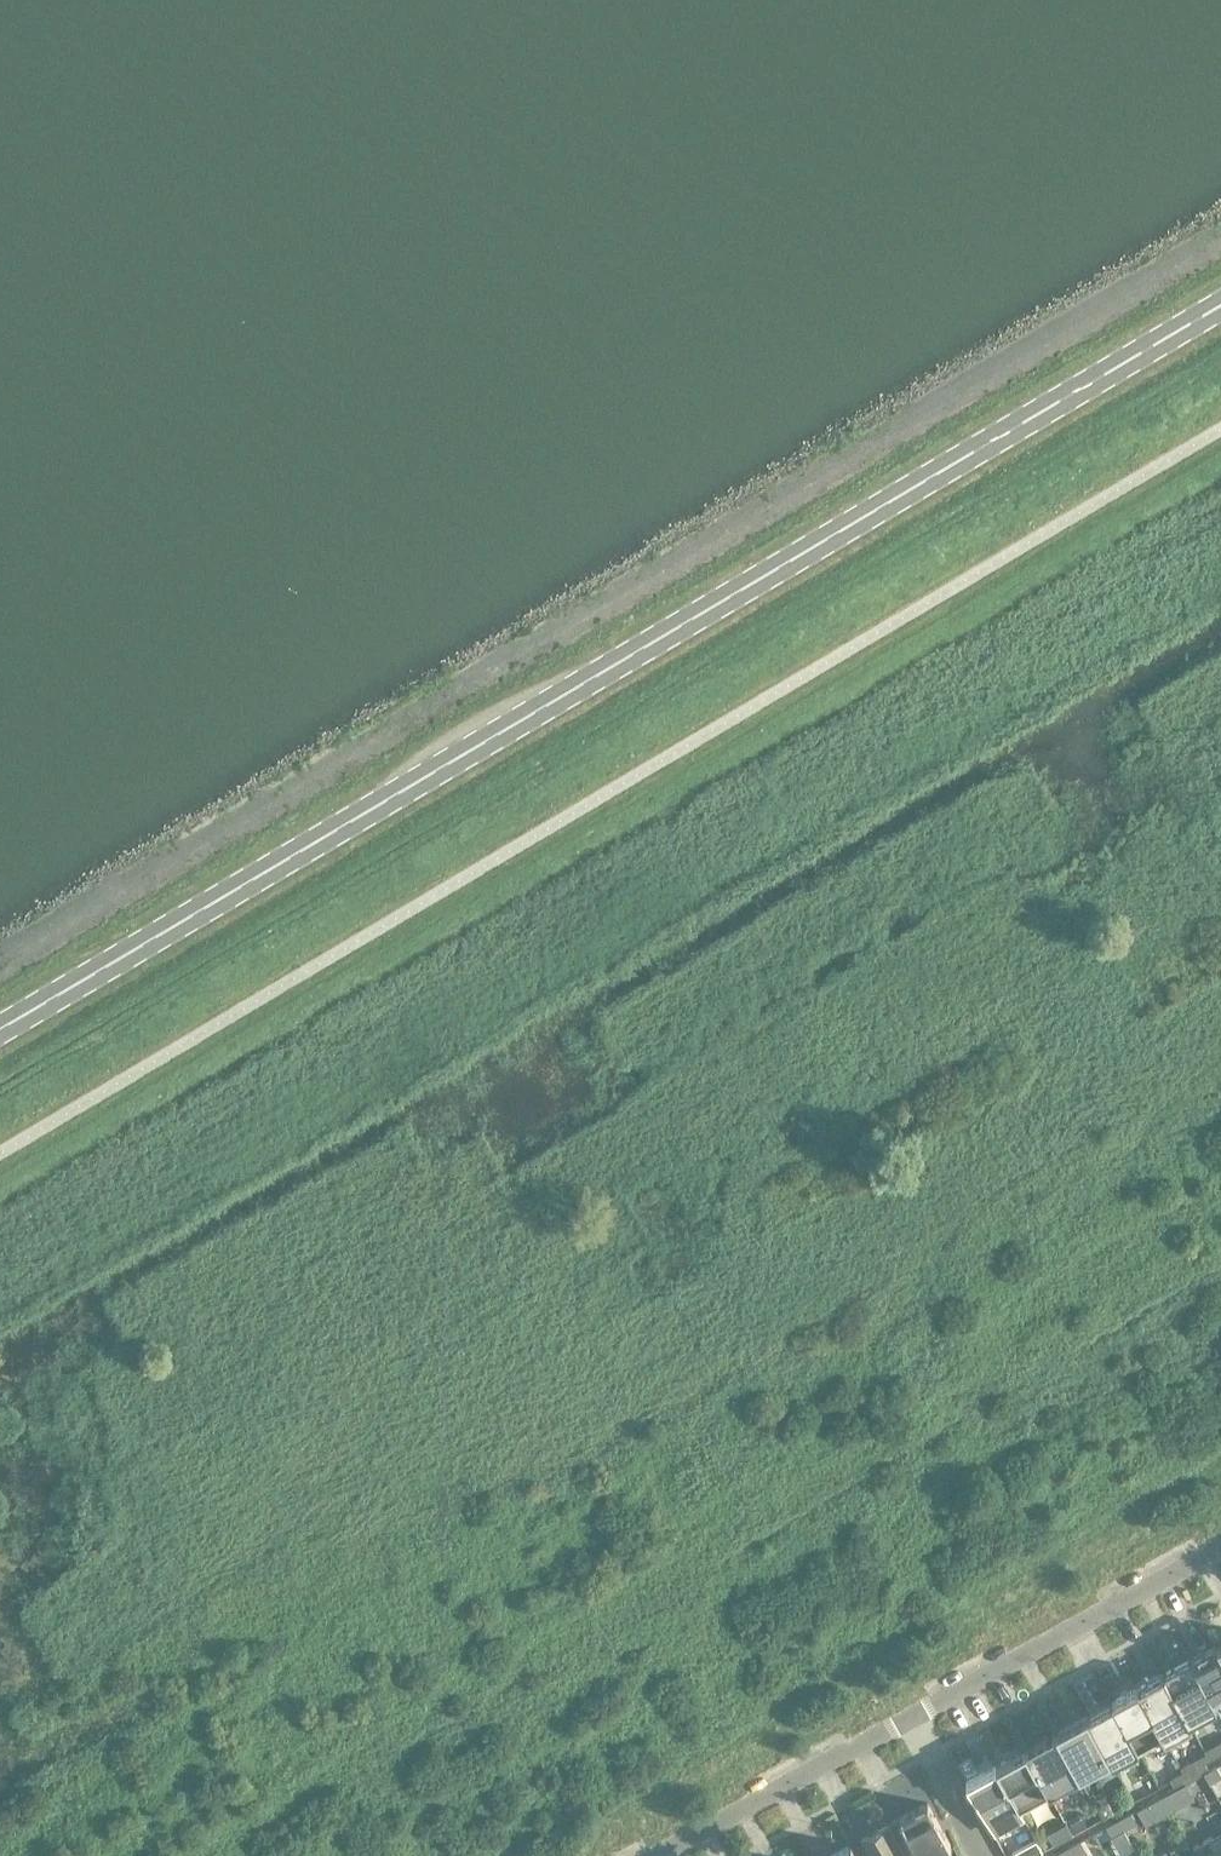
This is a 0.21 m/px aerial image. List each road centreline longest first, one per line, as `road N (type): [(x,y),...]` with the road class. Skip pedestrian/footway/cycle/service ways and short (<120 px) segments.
road 1 (secondary): [(0,1025),(1220,297)]
road 2 (residential): [(911,1714),(1220,1543)]
road 3 (residential): [(648,1855),(911,1714)]
road 4 (unclassified): [(982,1855),(911,1714)]

